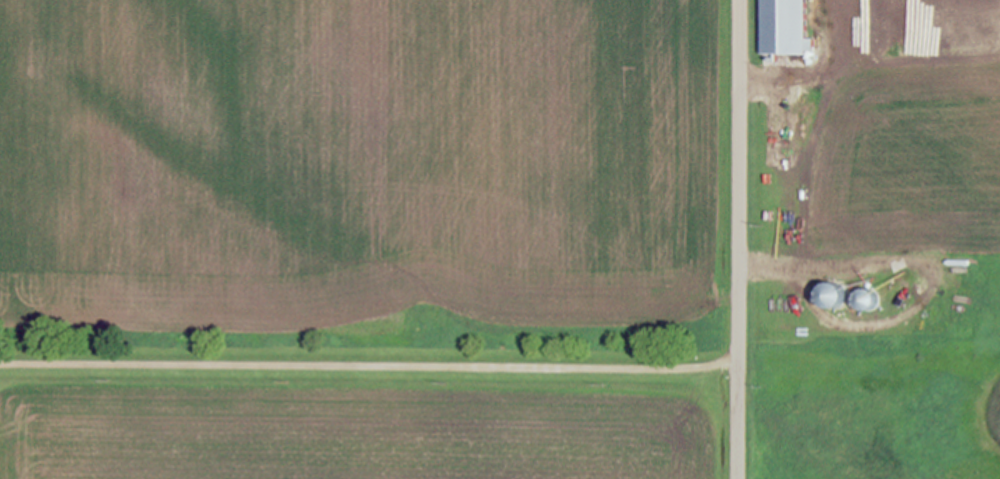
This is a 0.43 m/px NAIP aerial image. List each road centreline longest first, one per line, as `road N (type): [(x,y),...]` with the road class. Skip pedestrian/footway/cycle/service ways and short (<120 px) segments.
road 1 (residential): [(739,478),(739,0)]

